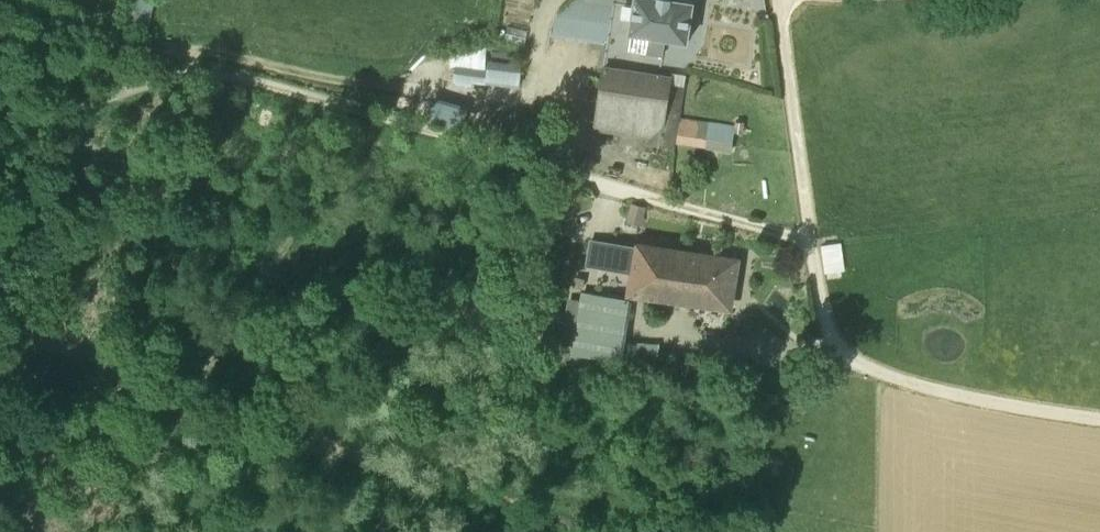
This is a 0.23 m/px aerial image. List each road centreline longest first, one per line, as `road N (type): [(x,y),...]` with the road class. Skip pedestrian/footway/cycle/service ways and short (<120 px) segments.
road 1 (track): [(811,241),(246,78),(193,74)]
road 2 (track): [(1099,416),(832,370),(811,241)]
road 3 (track): [(193,52),(399,86),(562,98)]
road 4 (track): [(811,241),(782,0)]
road 5 (track): [(193,74),(0,138)]
road 6 (track): [(0,1),(133,43),(193,52)]

